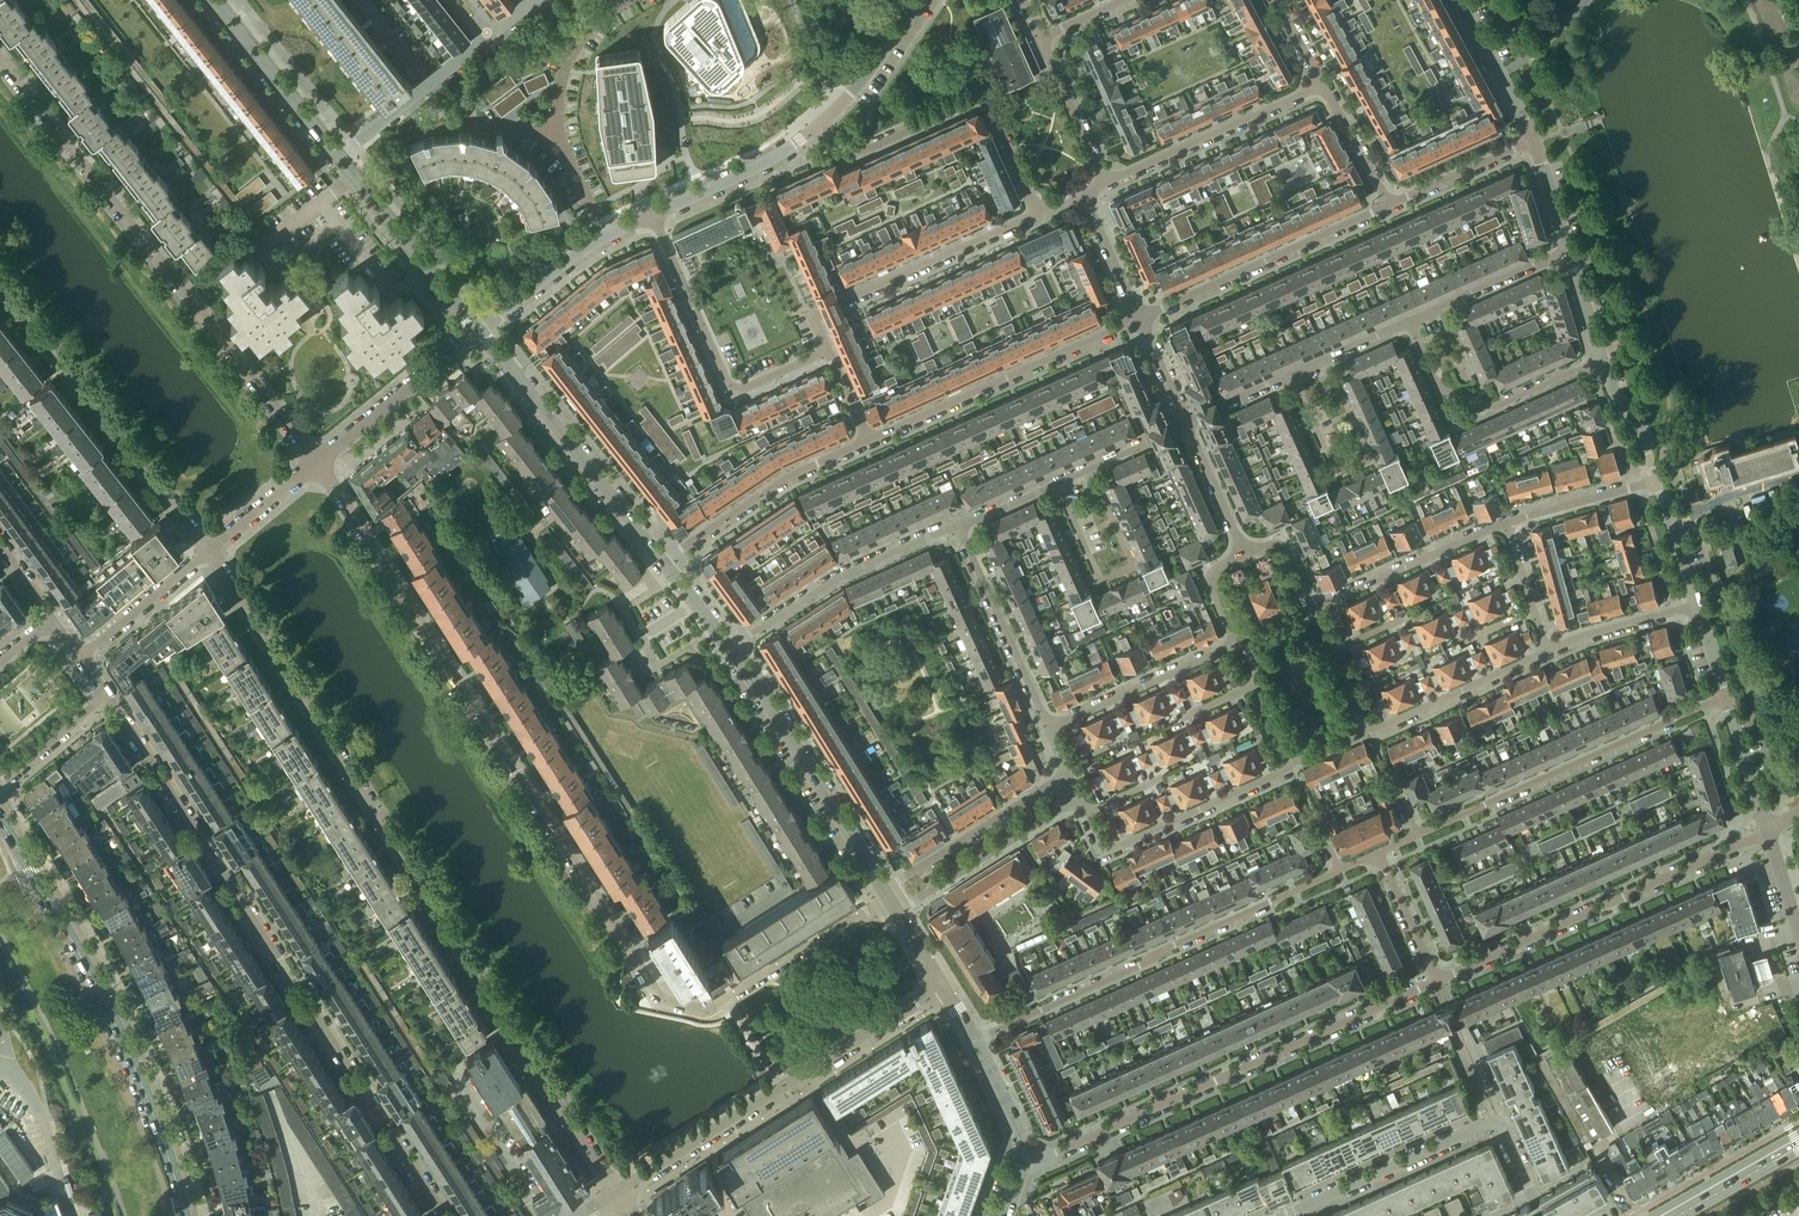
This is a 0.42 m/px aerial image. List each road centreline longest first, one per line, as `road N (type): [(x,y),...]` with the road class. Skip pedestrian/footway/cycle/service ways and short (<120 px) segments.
road 1 (residential): [(888,899),(711,1009),(657,996),(317,462)]
road 2 (residential): [(209,551),(619,1194)]
road 3 (residential): [(105,696),(445,1215)]
road 4 (residential): [(1085,812),(1101,846),(1111,850),(1293,767),(1297,758),(1548,652)]
road 5 (residential): [(317,462),(0,55)]
road 6 (residential): [(1025,1154),(1051,1157),(1437,980)]
road 7 (residential): [(1380,855),(975,1038)]
road 8 (secondary): [(185,1215),(158,1120),(111,1009),(0,819)]
road 9 (residential): [(619,1194),(942,987)]
road 10 (residential): [(1727,697),(1380,855)]
road 11 (residential): [(1437,980),(1769,832)]
road 12 (residential): [(0,284),(209,551)]
road 13 (residential): [(1284,1215),(1494,1122),(1543,1215)]
road 14 (residential): [(819,123),(867,149),(973,101),(987,101),(1036,213)]
road 15 (tertiary): [(665,560),(479,328)]
road 16 (residential): [(868,439),(1139,318)]
road 17 (residential): [(652,214),(728,384),(740,389),(824,351)]
road 18 (tertiary): [(883,891),(729,648)]
road 19 (residential): [(824,351),(813,320),(1036,213)]
road 20 (residential): [(1139,318),(1388,203)]
road 21 (residential): [(959,526),(839,577),(729,648)]
road 22 (residential): [(1411,323),(1440,389),(1493,408),(1603,359)]
road 23 (residential): [(1105,179),(1323,83)]
road 24 (residential): [(665,560),(796,471),(868,439)]
road 25 (tertiary): [(479,328),(338,157)]
road 26 (residential): [(959,526),(1049,728)]
road 27 (residential): [(1068,772),(883,891)]
road 28 (residential): [(896,912),(1079,798)]
road 29 (residential): [(317,462),(479,328)]
road 30 (residential): [(1239,642),(1049,728)]
road 31 (residential): [(479,328),(603,236),(652,214)]
road 32 (residential): [(1506,521),(1319,610)]
road 33 (tertiary): [(338,157),(213,0)]
road 34 (residential): [(652,214),(749,170),(819,123)]
road 35 (residential): [(482,42),(338,157)]
road 36 (residential): [(1569,251),(1411,323)]
road 37 (residential): [(209,551),(79,657)]
road 38 (residential): [(1534,141),(1460,0)]
road 39 (residential): [(1388,203),(1534,141)]
road 40 (secondary): [(1660,1215),(1798,1137)]
road 41 (residential): [(1548,652),(1699,606)]
road 42 (residential): [(1105,179),(1041,36)]
road 43 (residential): [(819,123),(916,0)]
road 44 (residential): [(1657,481),(1506,521)]
road 45 (residential): [(1245,553),(1187,422)]
road 46 (residential): [(1187,422),(1058,483)]
road 47 (residential): [(1769,832),(1727,697)]
road 48 (residential): [(209,551),(317,462)]
road 49 (residential): [(1084,192),(1139,318)]
road 50 (residential): [(1437,980),(1380,855)]
road 51 (residential): [(1323,83),(1388,203)]
road 52 (residential): [(0,782),(105,696)]
road 53 (residential): [(1657,481),(1644,435),(1603,359)]
road 54 (residential): [(1699,606),(1657,481)]
road 55 (residential): [(1411,323),(1292,376)]
road 56 (residential): [(1182,716),(1260,682),(1239,642)]
road 57 (tertiary): [(1025,1154),(975,1038)]

